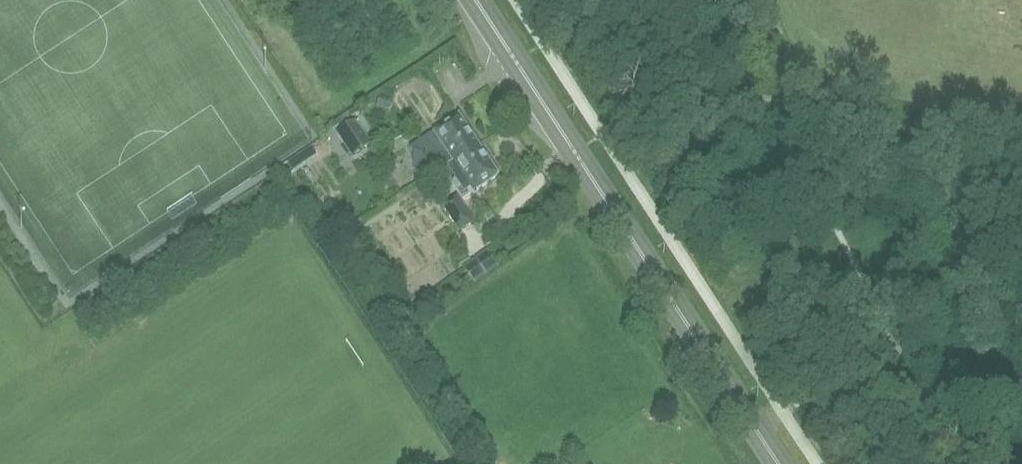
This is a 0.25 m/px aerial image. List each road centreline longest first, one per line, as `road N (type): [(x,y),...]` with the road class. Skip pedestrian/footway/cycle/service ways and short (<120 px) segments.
road 1 (secondary): [(780,463),(479,0)]

